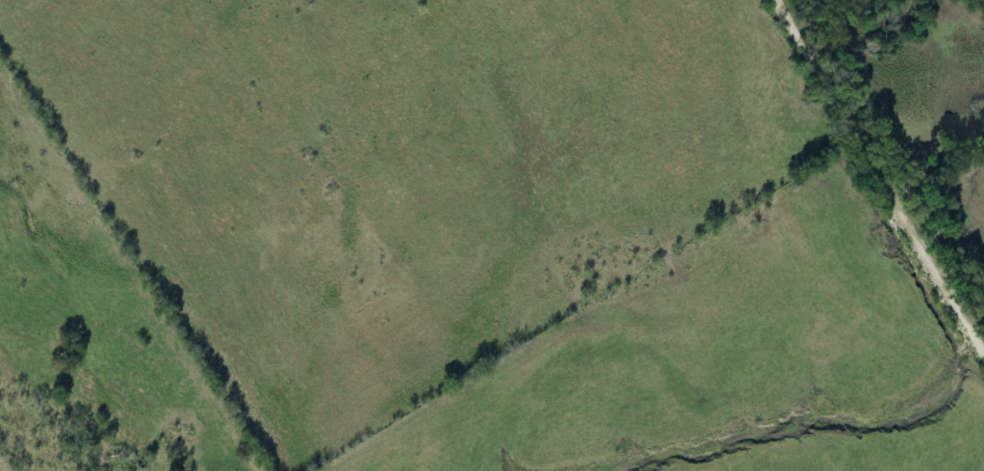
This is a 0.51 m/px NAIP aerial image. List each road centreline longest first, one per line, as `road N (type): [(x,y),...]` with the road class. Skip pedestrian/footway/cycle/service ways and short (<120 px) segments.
road 1 (residential): [(983,343),(784,0)]

